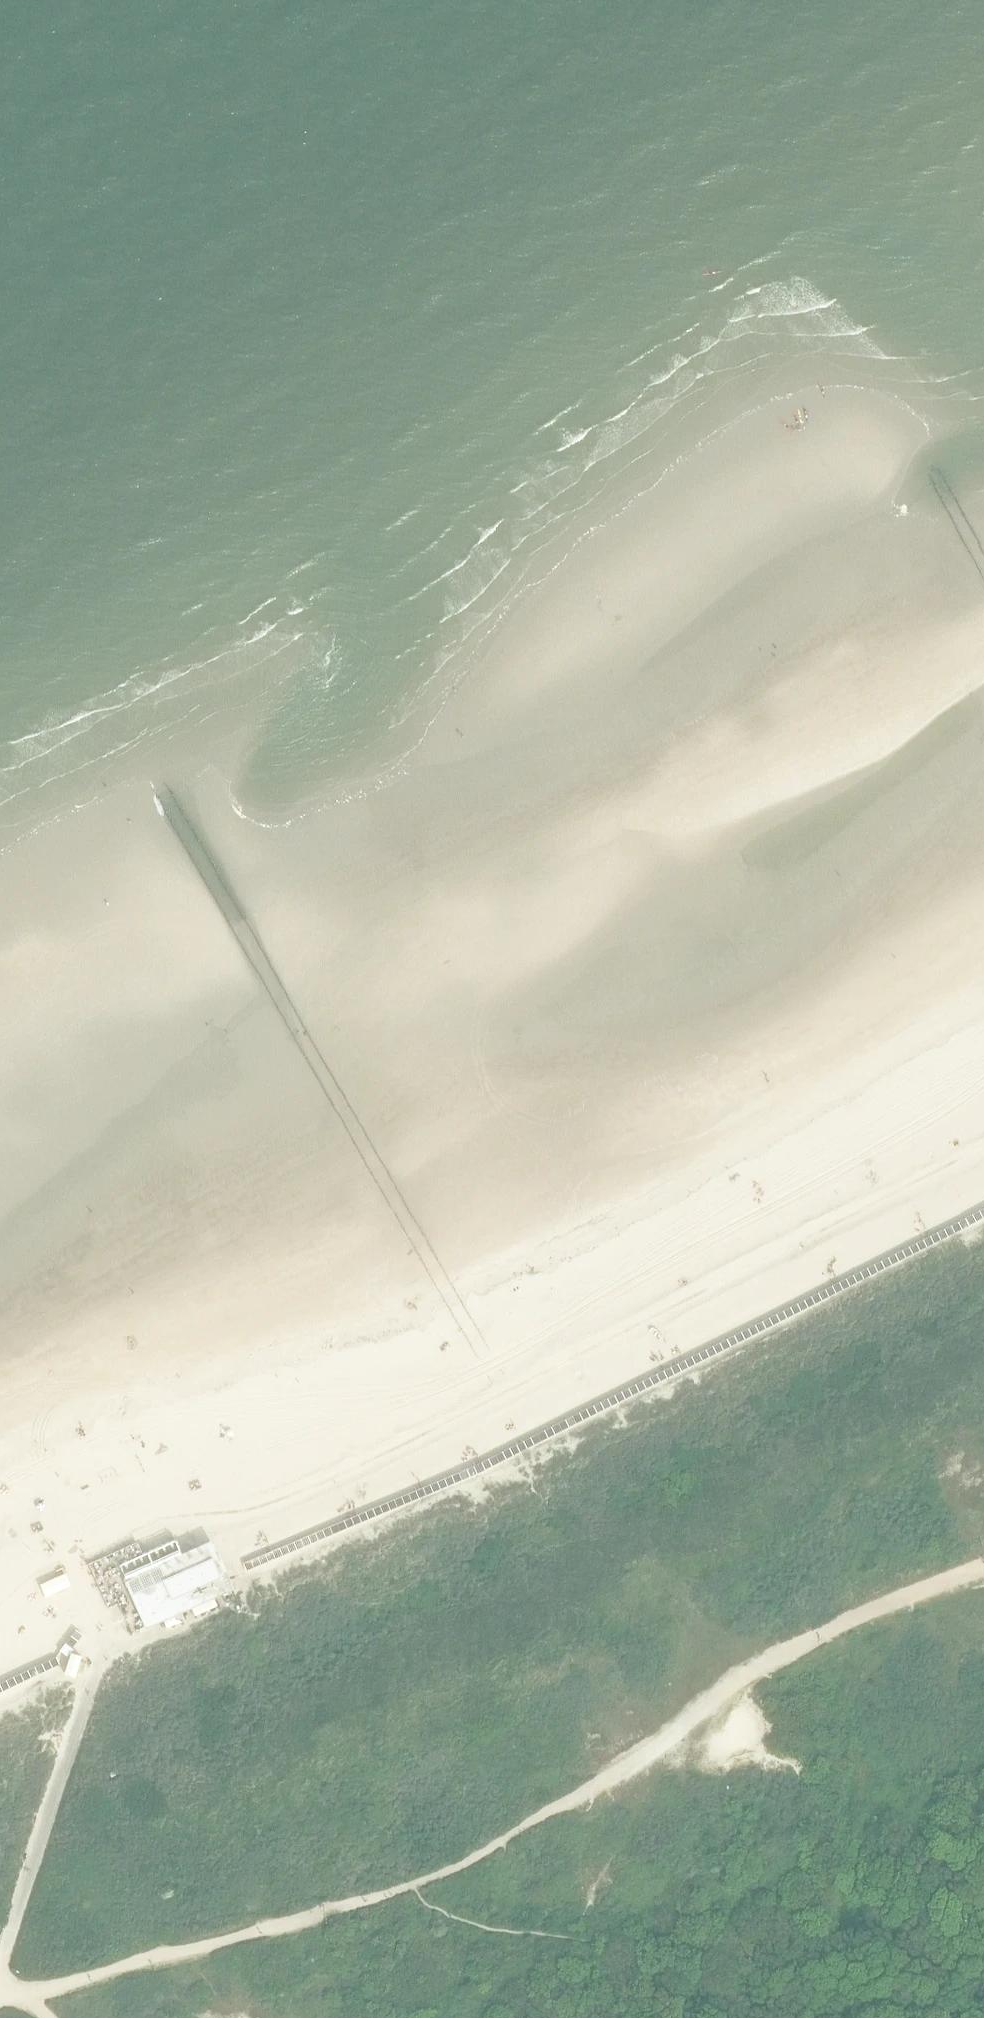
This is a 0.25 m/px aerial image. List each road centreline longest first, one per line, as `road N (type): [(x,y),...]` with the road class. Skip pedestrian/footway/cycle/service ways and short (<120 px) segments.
road 1 (track): [(0,1996),(409,1887),(597,1784),(773,1656),(834,1623),(983,1564)]

